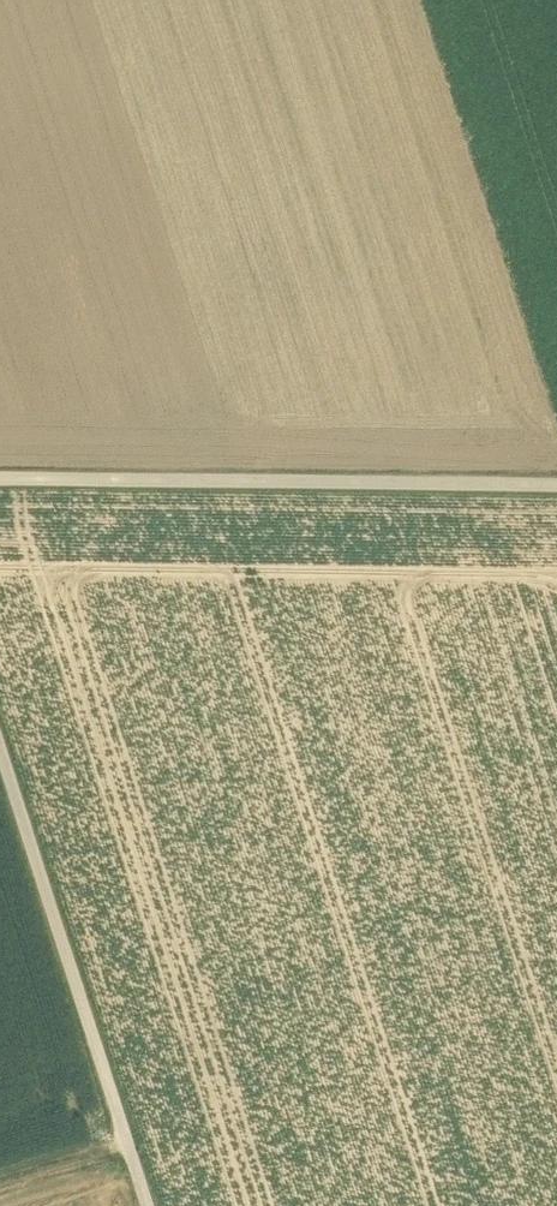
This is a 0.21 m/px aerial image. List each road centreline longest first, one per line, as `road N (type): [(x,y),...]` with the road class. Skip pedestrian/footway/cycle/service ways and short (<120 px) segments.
road 1 (track): [(556,487),(0,482)]
road 2 (track): [(0,748),(150,1205)]
road 3 (track): [(125,1136),(0,1182)]

